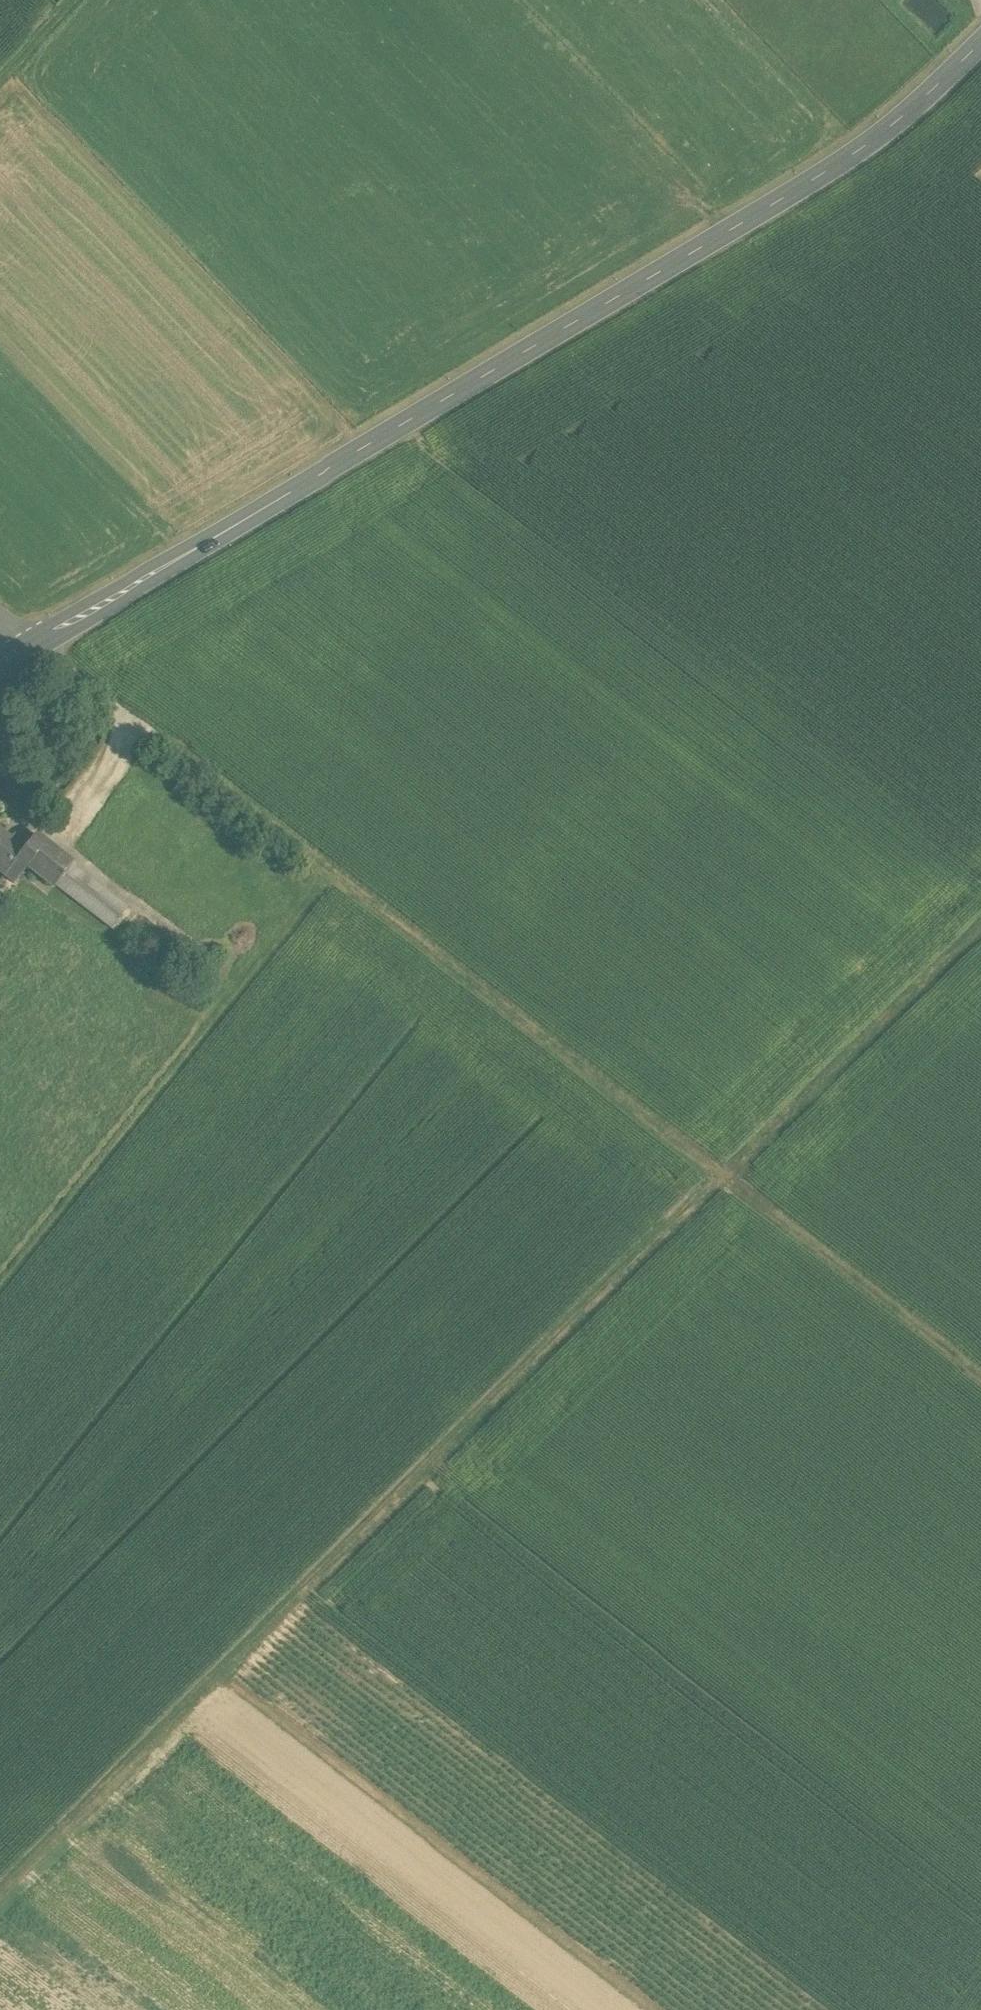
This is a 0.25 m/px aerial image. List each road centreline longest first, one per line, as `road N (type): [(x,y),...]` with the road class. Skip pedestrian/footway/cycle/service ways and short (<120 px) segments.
road 1 (track): [(0,1902),(980,940)]
road 2 (secondary): [(23,658),(278,514),(836,173),(921,112),(980,52)]
road 3 (track): [(159,749),(980,1383)]
road 4 (track): [(647,2009),(219,1682)]
road 5 (track): [(0,1285),(327,879)]
road 6 (track): [(0,89),(81,0)]

